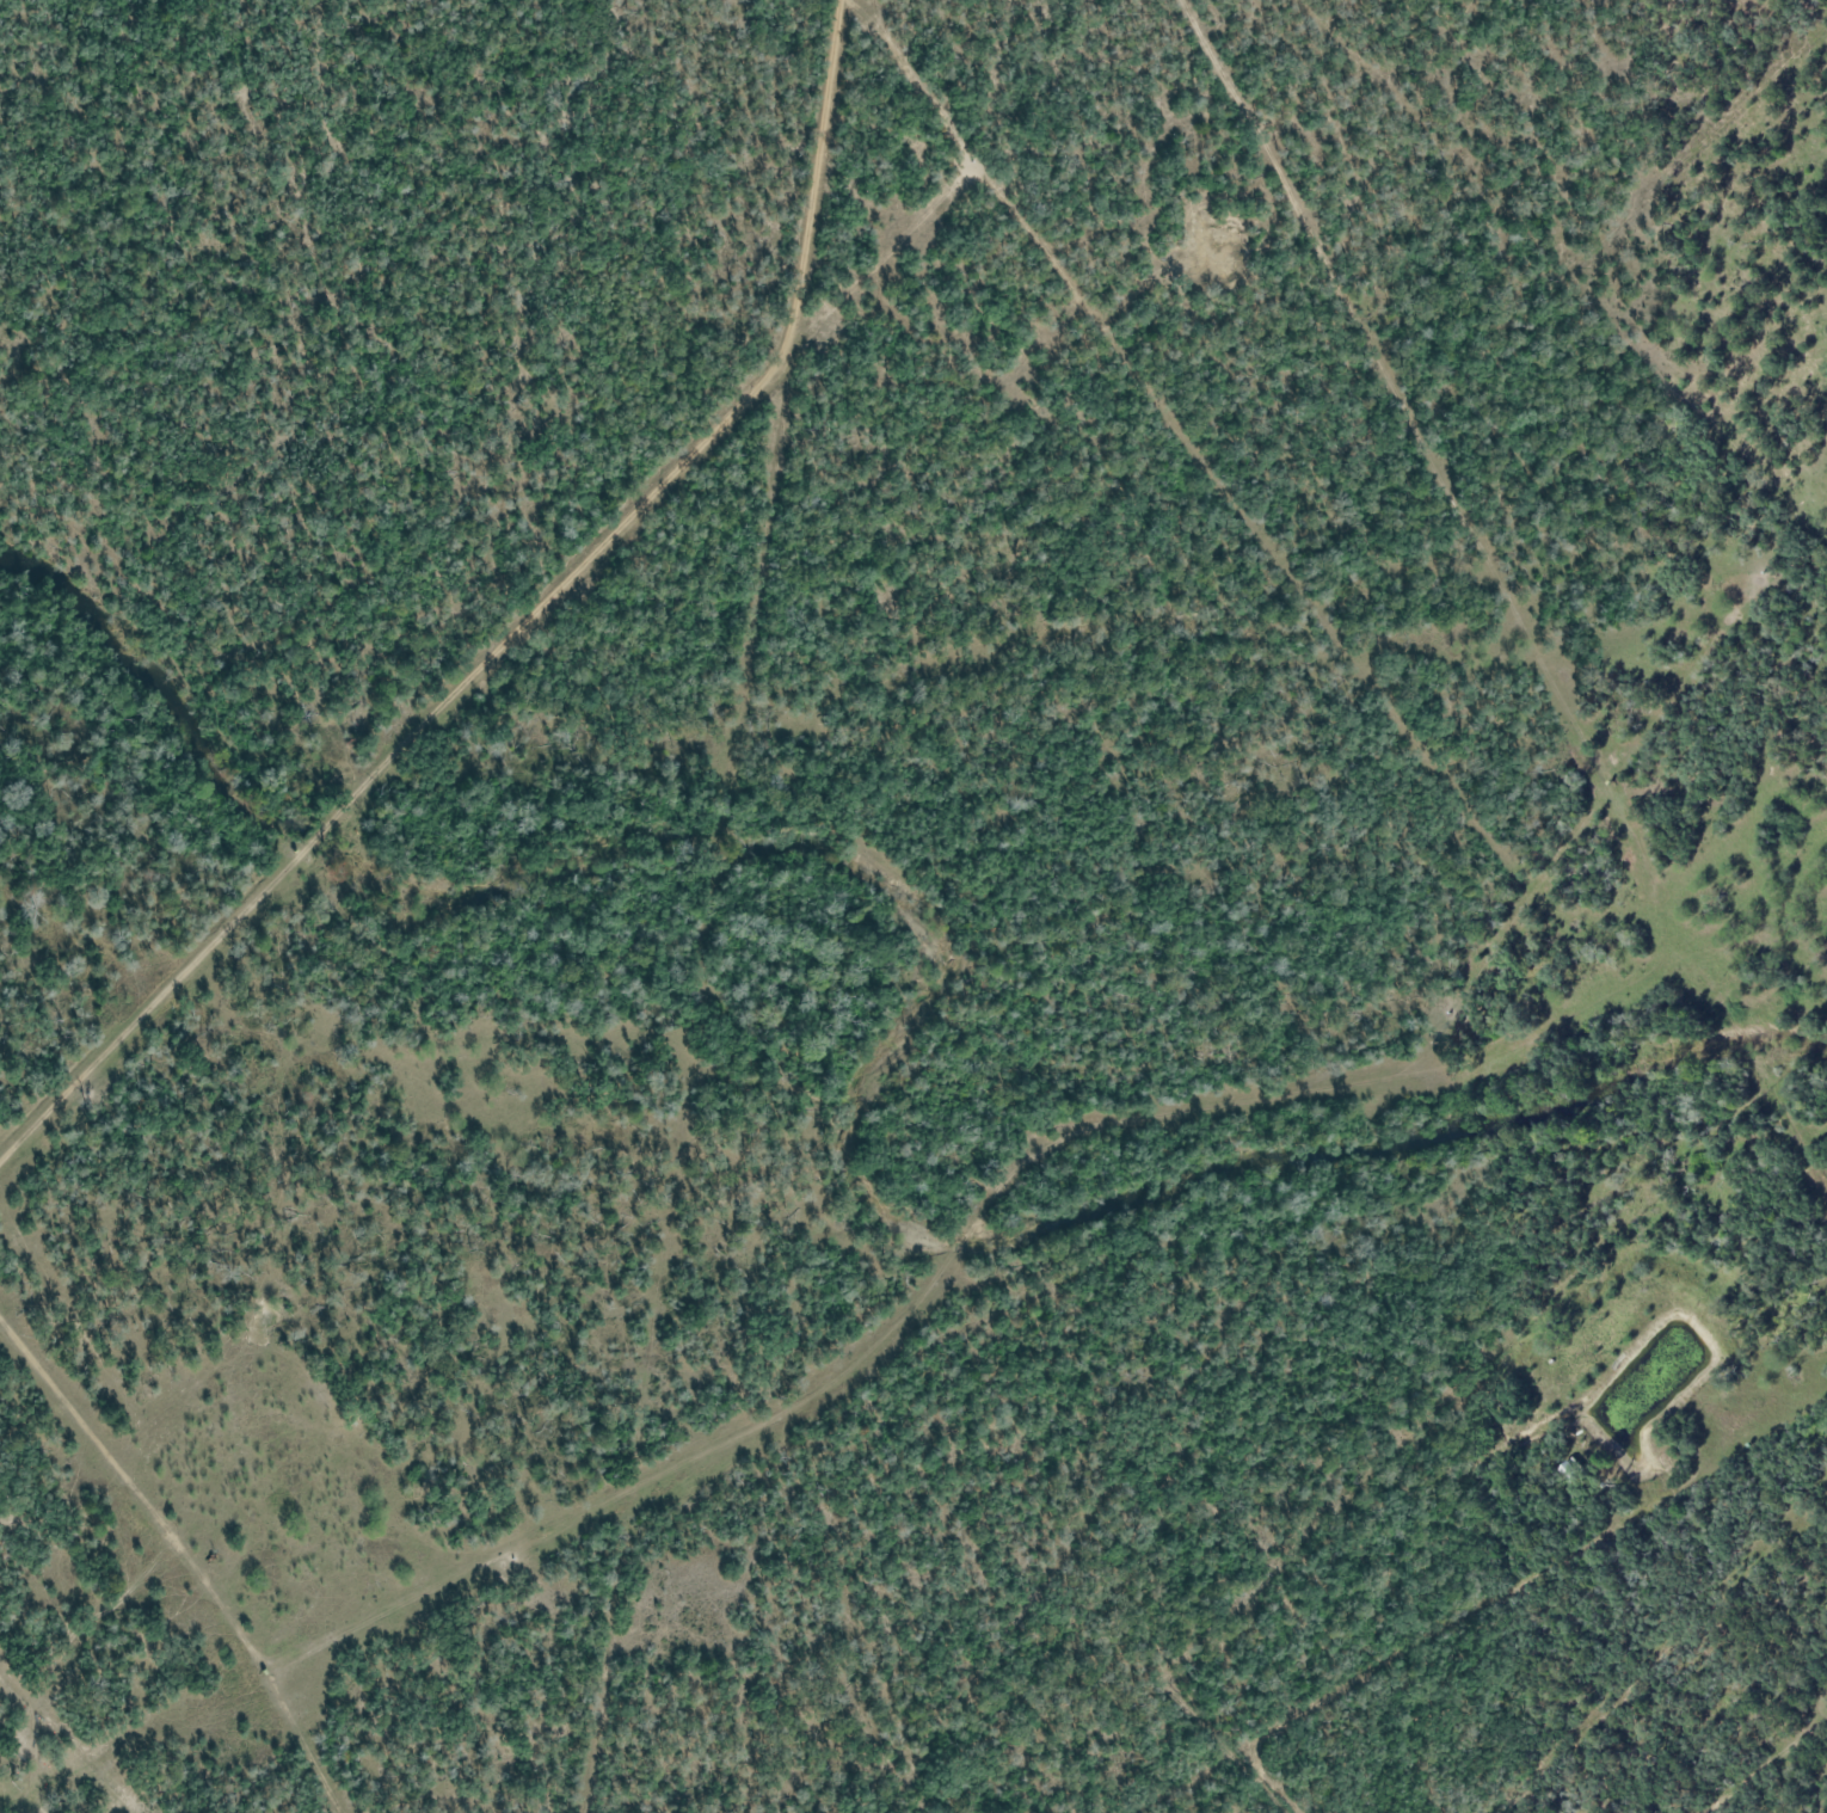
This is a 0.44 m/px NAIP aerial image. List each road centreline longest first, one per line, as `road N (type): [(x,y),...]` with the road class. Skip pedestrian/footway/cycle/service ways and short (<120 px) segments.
road 1 (track): [(193,1569),(0,1287)]
road 2 (residential): [(1826,1396),(1711,1191)]

